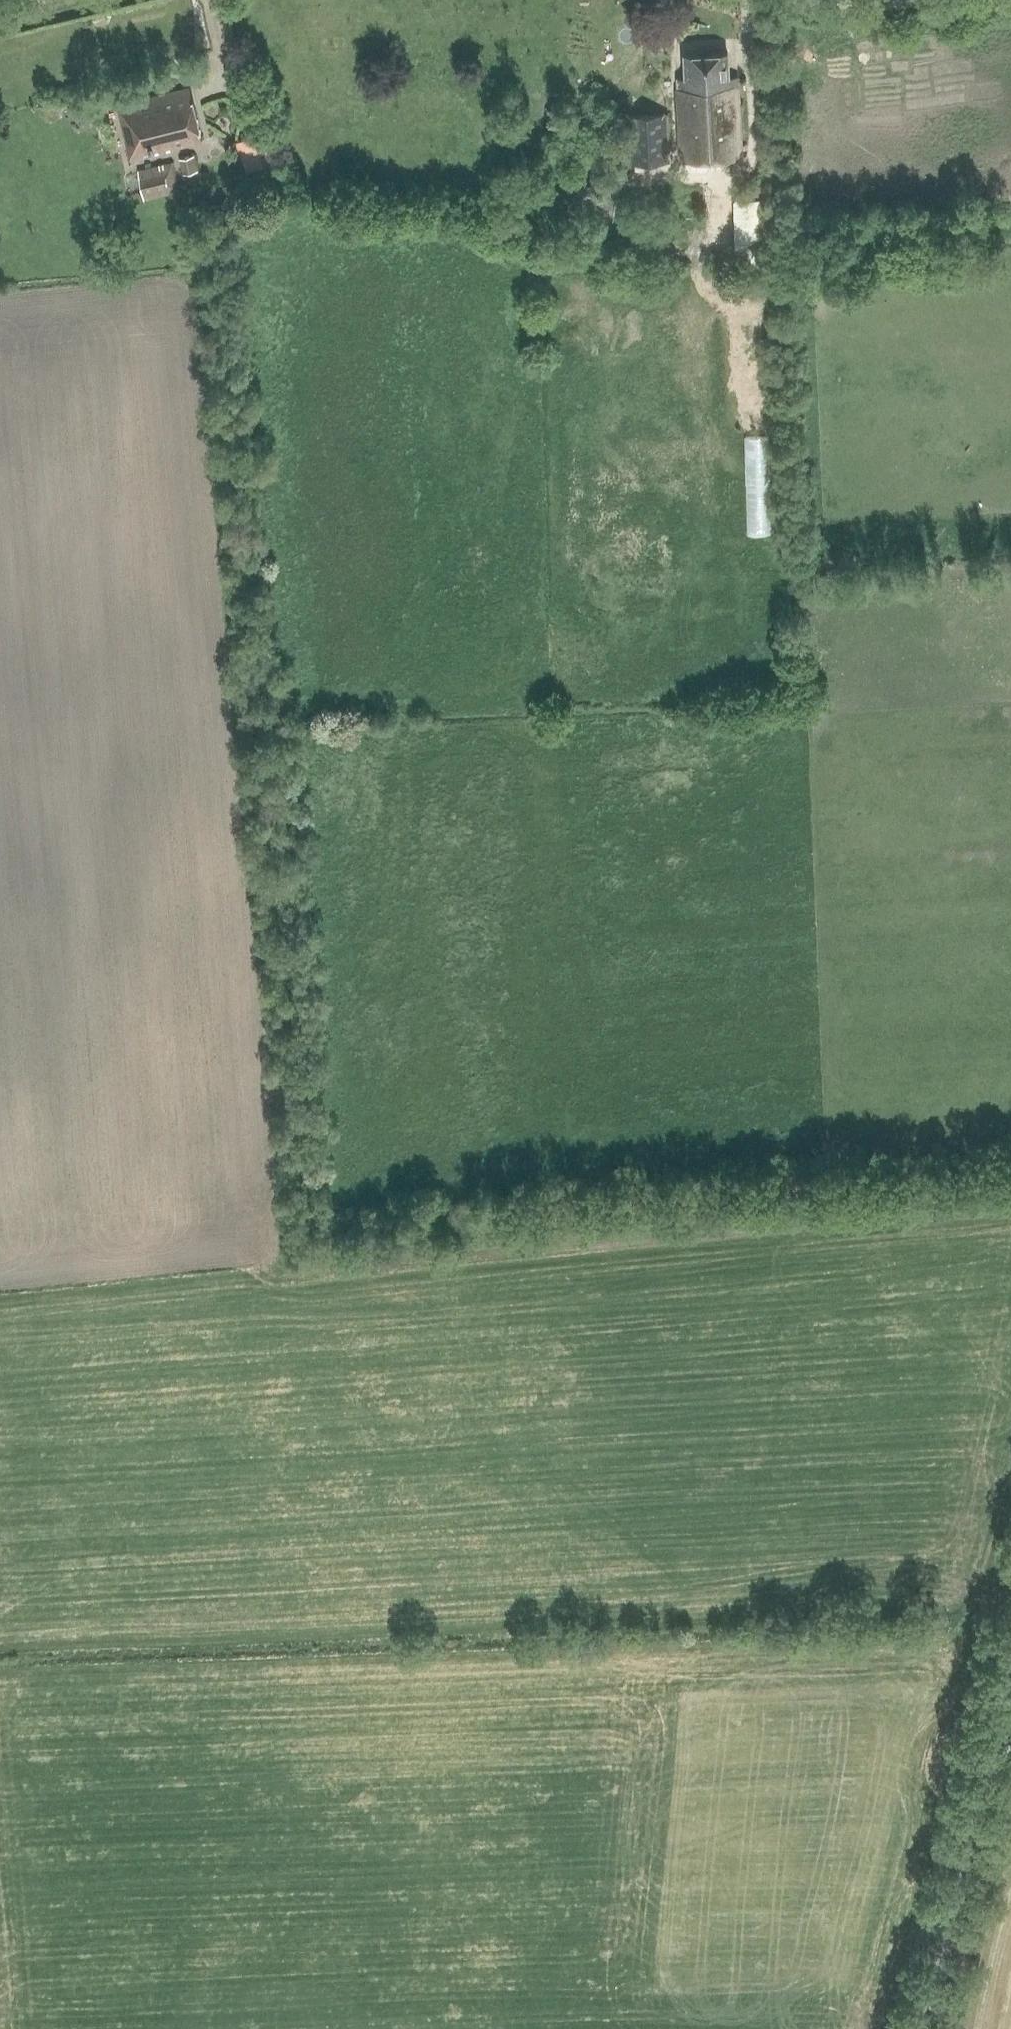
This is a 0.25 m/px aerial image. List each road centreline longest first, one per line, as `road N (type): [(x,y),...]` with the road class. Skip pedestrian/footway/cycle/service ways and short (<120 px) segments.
road 1 (unclassified): [(928,2028),(1010,1683)]

